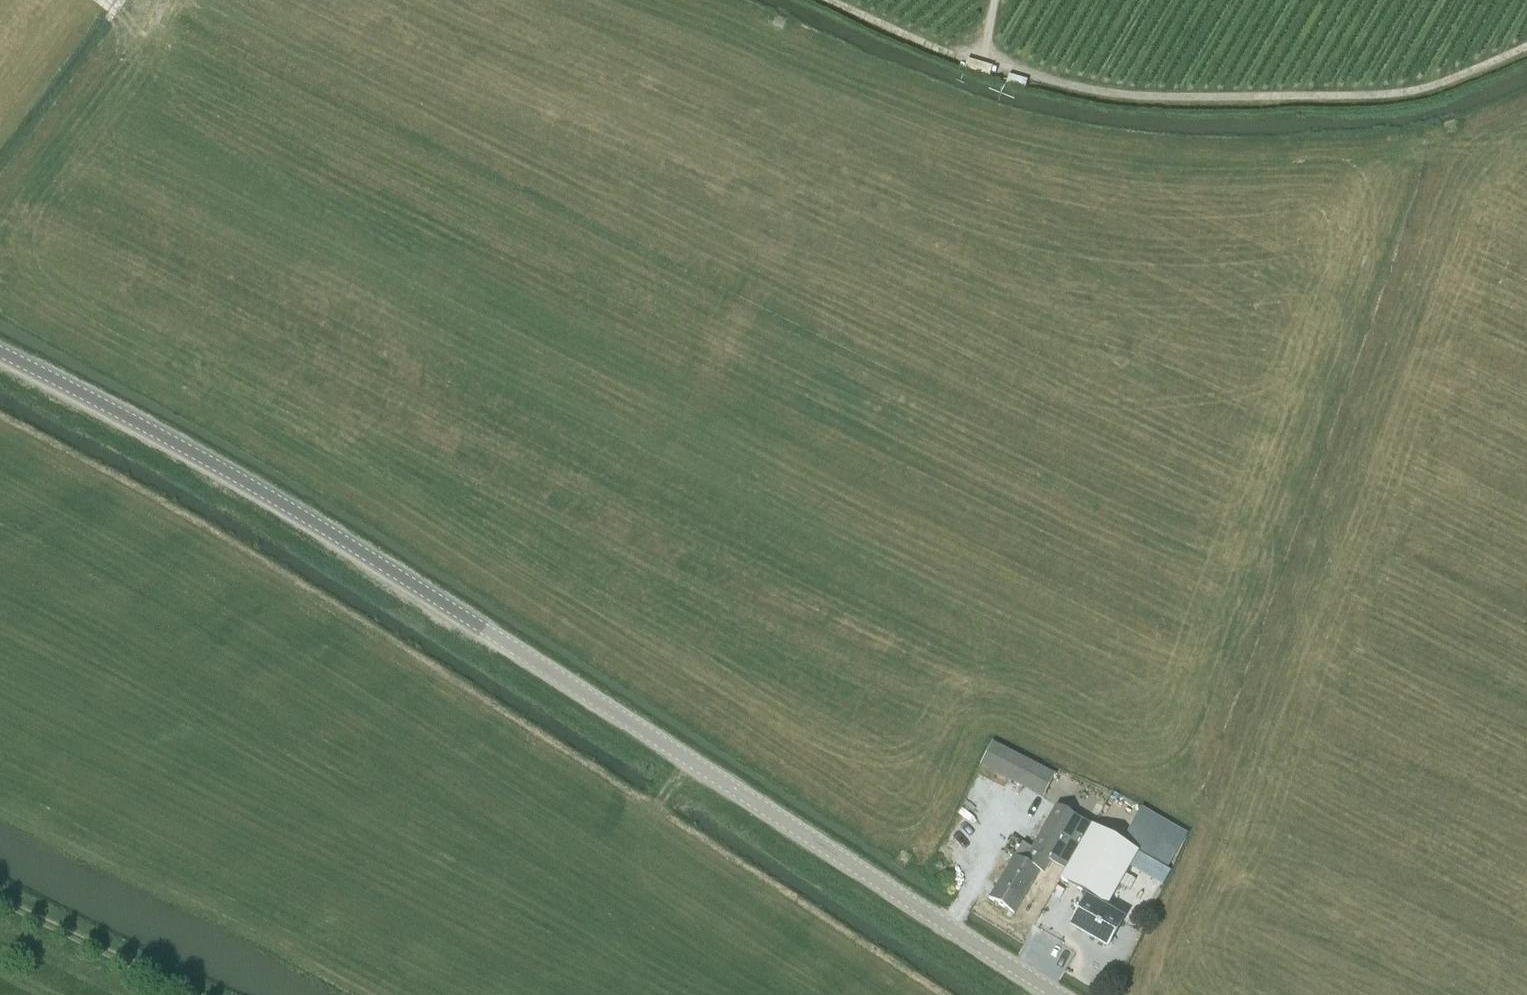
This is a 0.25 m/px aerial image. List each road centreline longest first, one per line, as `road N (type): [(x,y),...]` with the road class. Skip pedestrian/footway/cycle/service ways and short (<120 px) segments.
road 1 (tertiary): [(1051,994),(383,565),(245,481),(0,352)]
road 2 (track): [(0,899),(195,994)]

